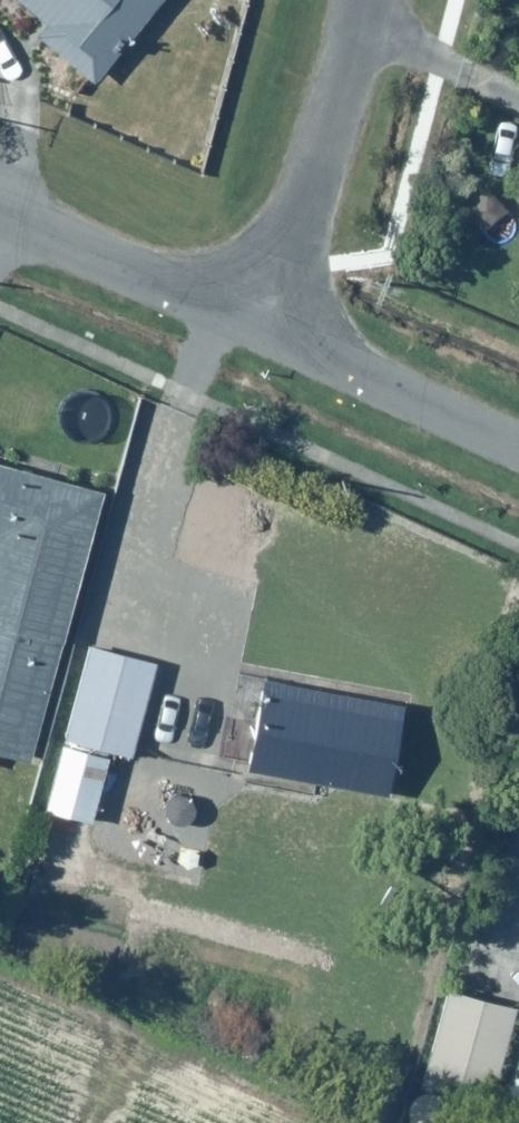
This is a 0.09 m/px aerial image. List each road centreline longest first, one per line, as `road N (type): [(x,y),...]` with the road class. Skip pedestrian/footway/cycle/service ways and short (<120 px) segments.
road 1 (residential): [(272,335),(363,0)]
road 2 (residential): [(0,213),(272,335)]
road 3 (residential): [(272,335),(518,447)]

